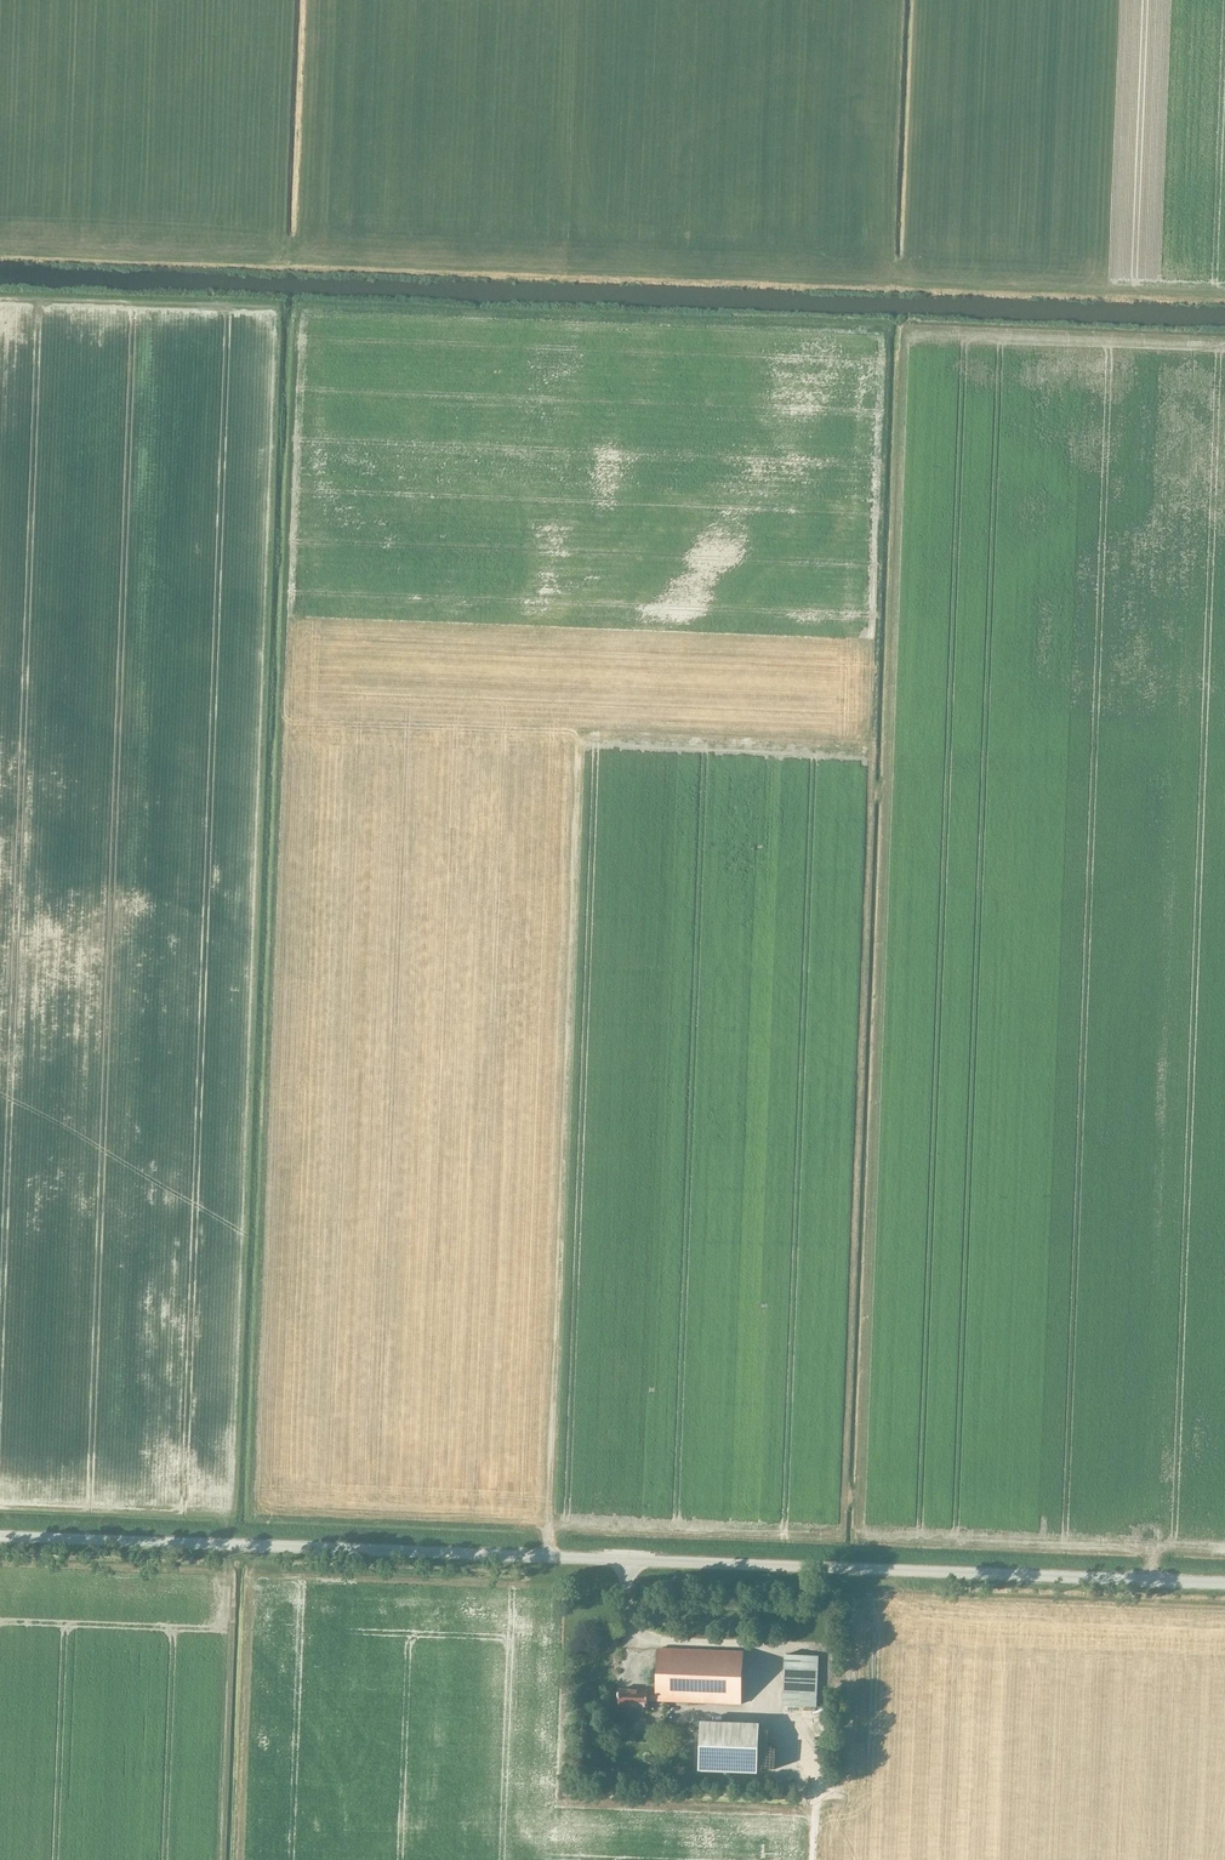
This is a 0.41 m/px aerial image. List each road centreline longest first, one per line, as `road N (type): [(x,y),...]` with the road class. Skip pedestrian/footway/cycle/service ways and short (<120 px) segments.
road 1 (unclassified): [(1224,1581),(0,1537)]

